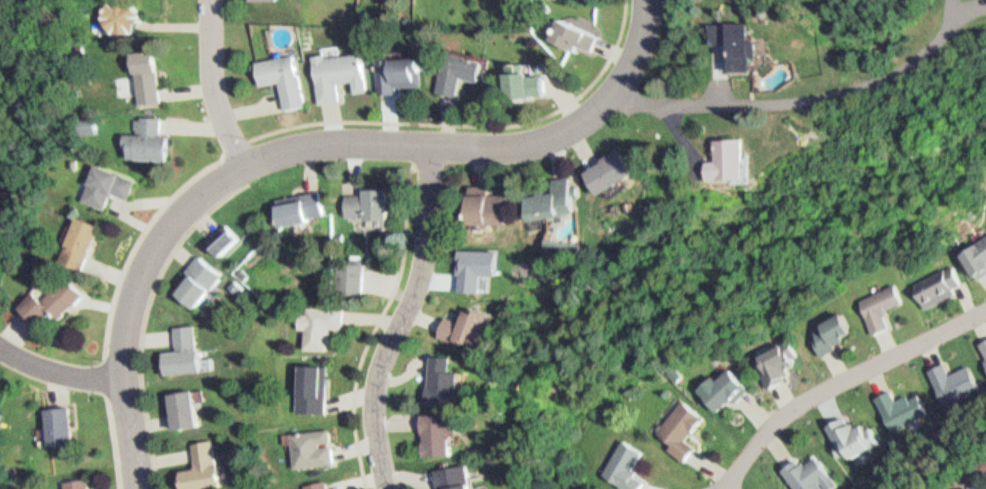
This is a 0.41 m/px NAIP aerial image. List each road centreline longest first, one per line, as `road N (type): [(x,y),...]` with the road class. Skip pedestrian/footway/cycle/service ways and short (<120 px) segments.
road 1 (tertiary): [(140,488),(122,381),(127,318),(149,257),(192,201),(247,162),(330,142),(509,148),(563,133),(603,106),(631,73),(648,0)]
road 2 (residential): [(387,488),(377,390),(423,278),(431,146)]
road 3 (residential): [(985,309),(810,395),(764,433),(724,488)]
road 4 (residential): [(213,0),(213,83),(247,162)]
road 5 (residential): [(122,381),(50,370),(0,341)]

